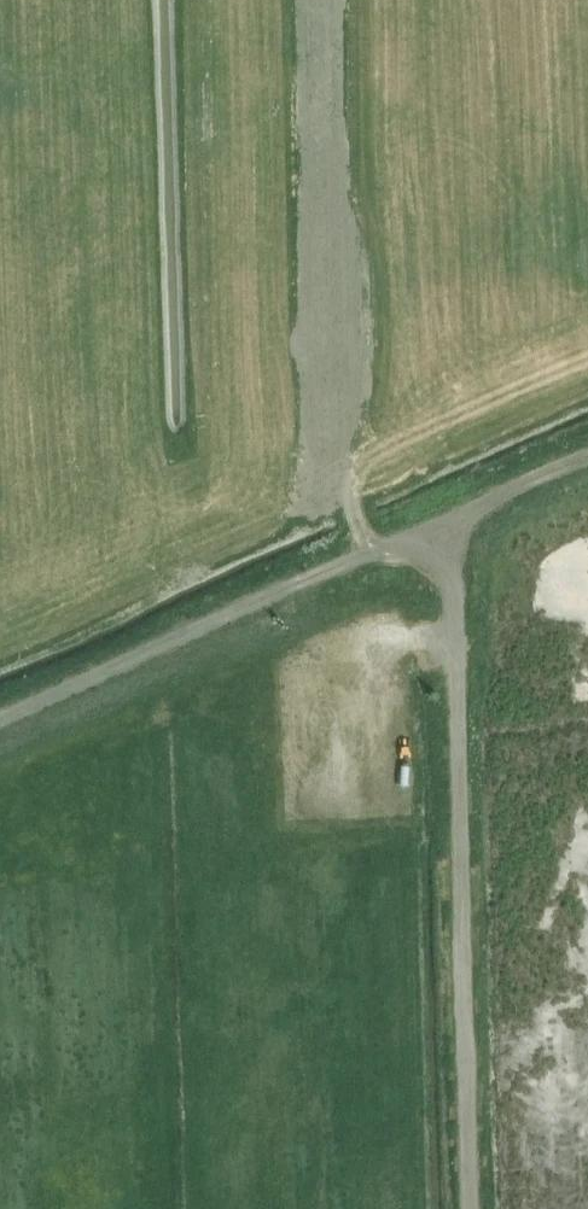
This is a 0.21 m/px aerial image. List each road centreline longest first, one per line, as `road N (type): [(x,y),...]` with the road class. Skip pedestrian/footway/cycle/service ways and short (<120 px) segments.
road 1 (track): [(471,1208),(453,569),(426,528)]
road 2 (track): [(426,528),(0,720)]
road 3 (track): [(587,452),(426,528)]

